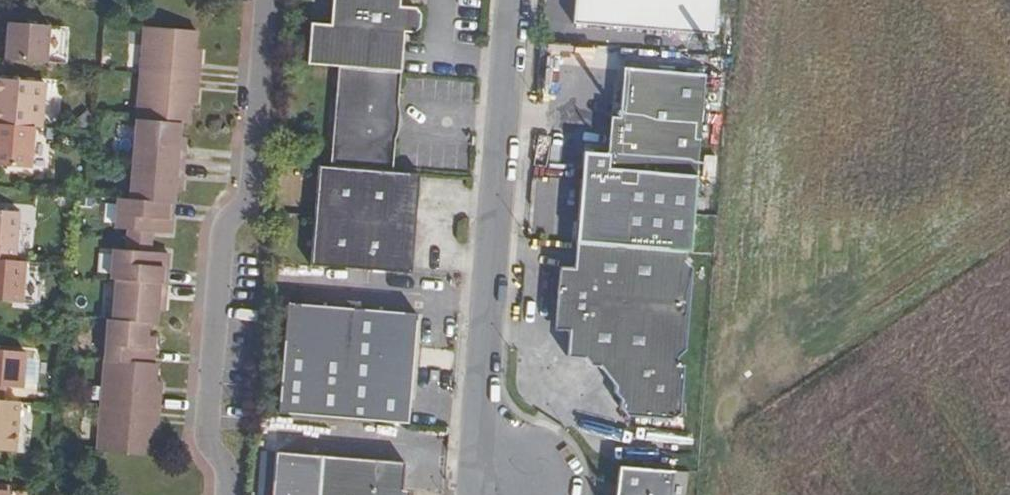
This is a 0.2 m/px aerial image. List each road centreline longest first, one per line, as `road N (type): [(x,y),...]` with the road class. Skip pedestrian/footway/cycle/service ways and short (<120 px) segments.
road 1 (residential): [(262,0),(247,206),(226,232),(210,442),(228,465),(226,494)]
road 2 (residential): [(514,0),(480,421),(509,477)]

